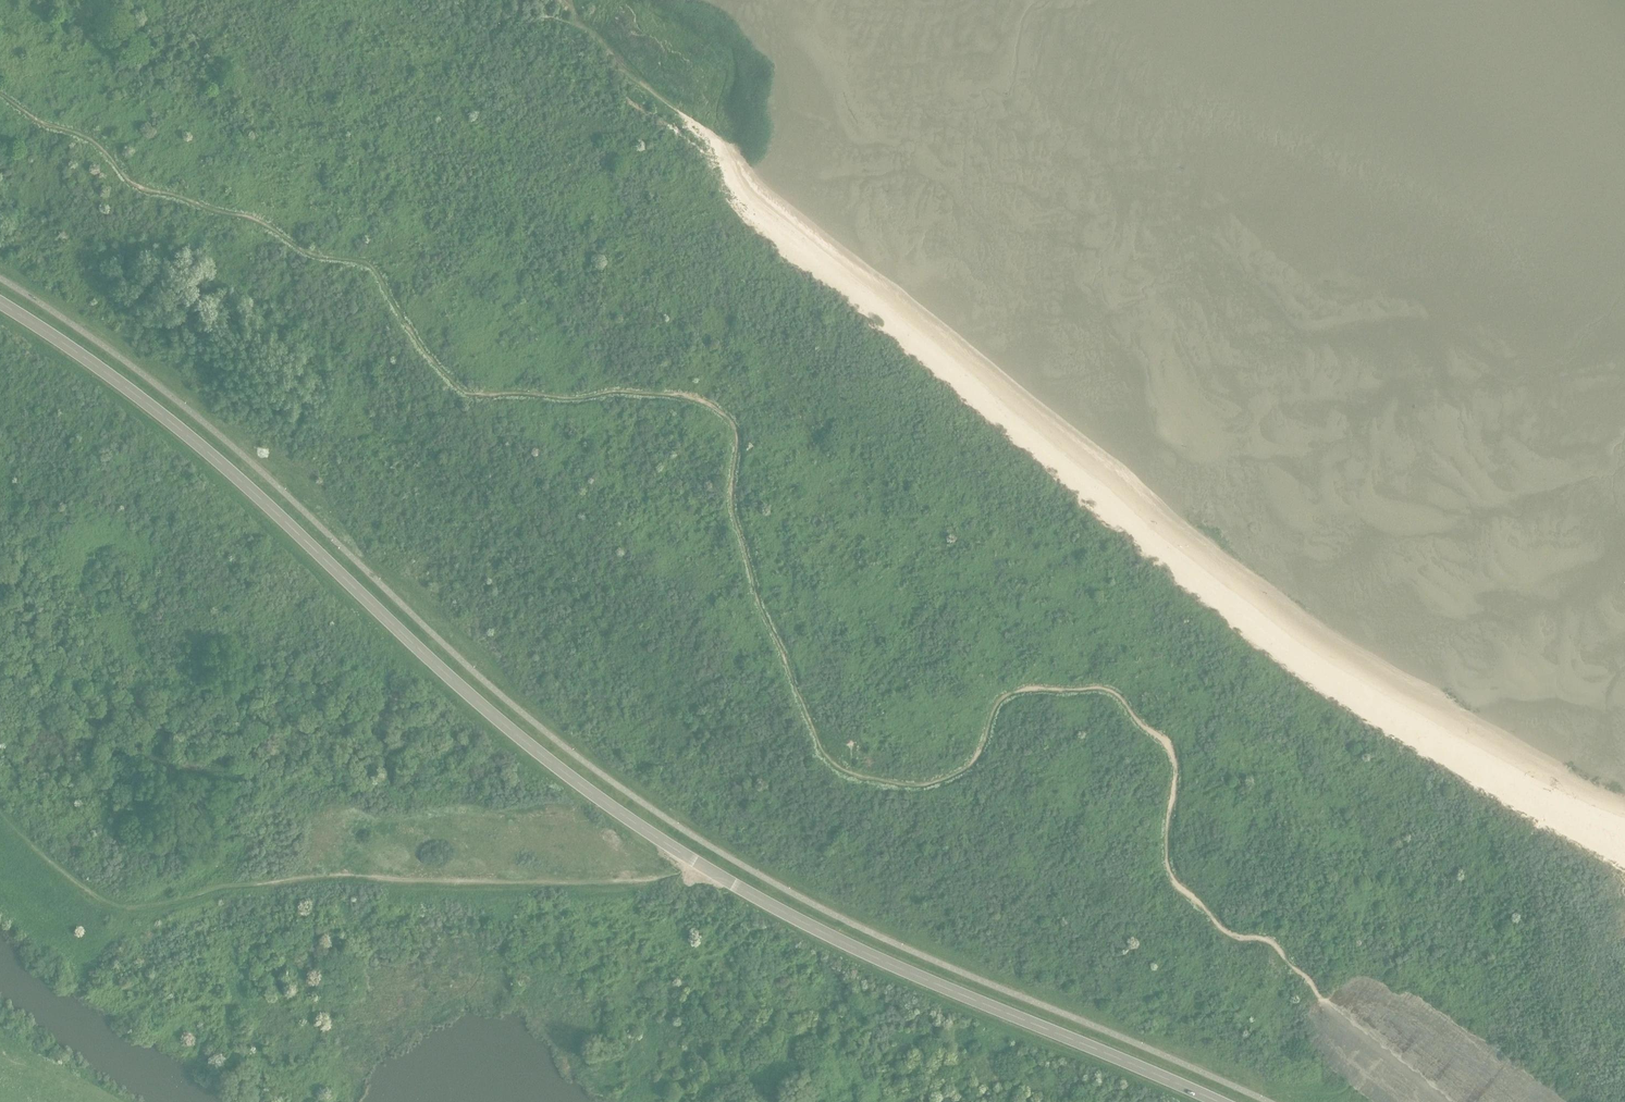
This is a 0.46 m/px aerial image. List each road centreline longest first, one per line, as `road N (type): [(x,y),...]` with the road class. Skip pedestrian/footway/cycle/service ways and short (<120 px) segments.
road 1 (tertiary): [(1220,1101),(880,961),(658,838),(476,700),(187,434),(0,302)]
road 2 (track): [(449,0),(480,21),(528,13),(592,32),(611,56)]

